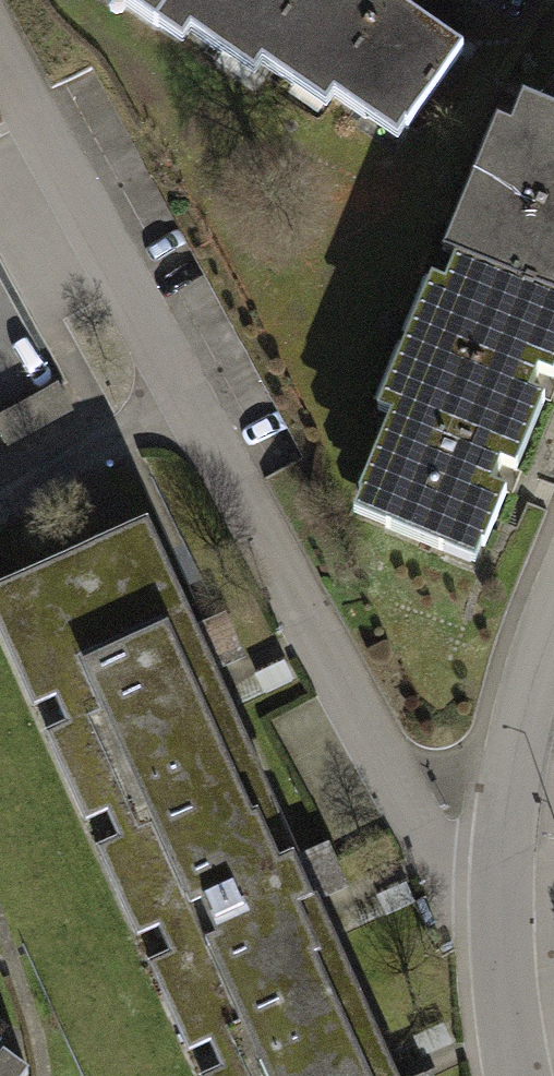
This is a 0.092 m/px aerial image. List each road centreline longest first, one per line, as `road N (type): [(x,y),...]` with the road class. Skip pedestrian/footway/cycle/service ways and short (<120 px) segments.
road 1 (residential): [(0,56),(501,950)]
road 2 (residential): [(553,662),(521,746),(501,950)]
road 3 (residential): [(501,950),(517,1075)]

